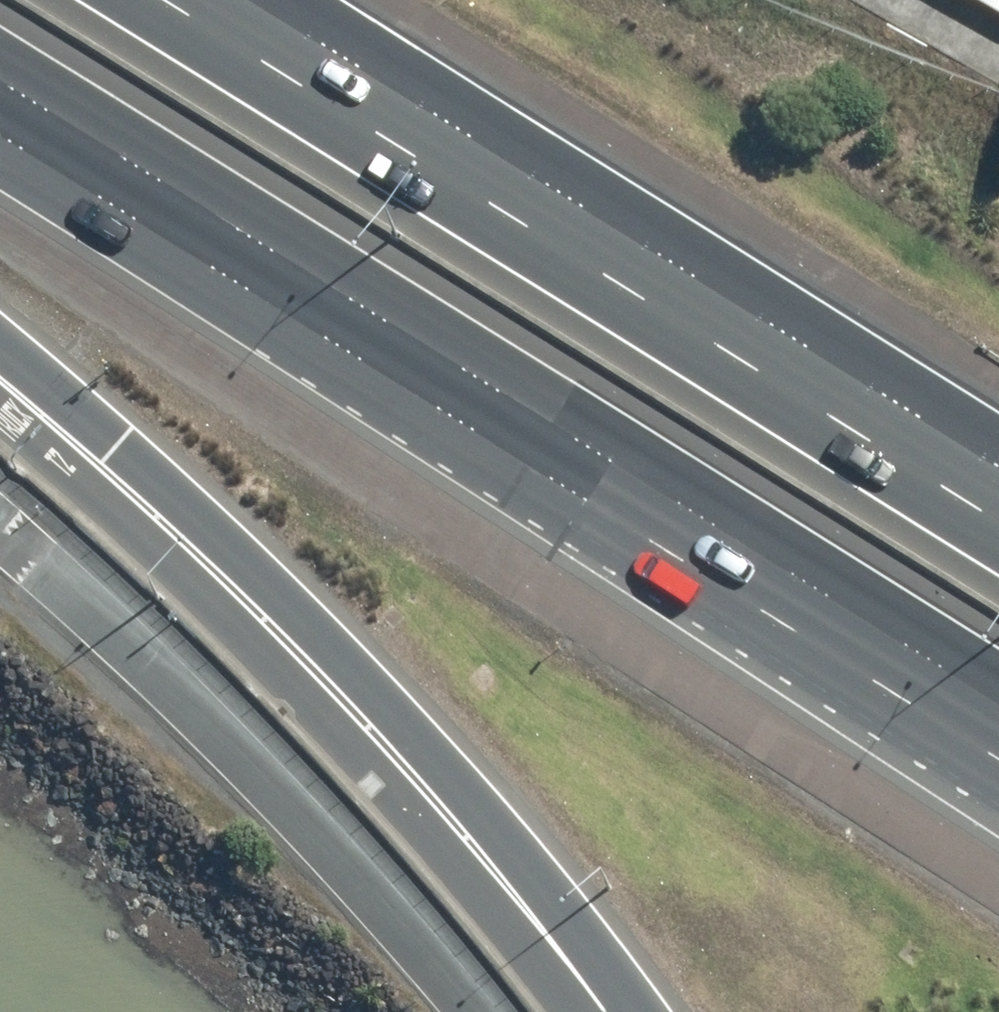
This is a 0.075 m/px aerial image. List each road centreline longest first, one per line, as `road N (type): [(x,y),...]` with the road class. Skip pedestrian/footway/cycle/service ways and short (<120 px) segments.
road 1 (motorway): [(998,712),(0,82)]
road 2 (motorway): [(171,0),(998,519)]
road 3 (motorway): [(600,1011),(533,914),(307,665),(0,374)]
road 4 (unclassified): [(468,1011),(182,695),(0,533)]

